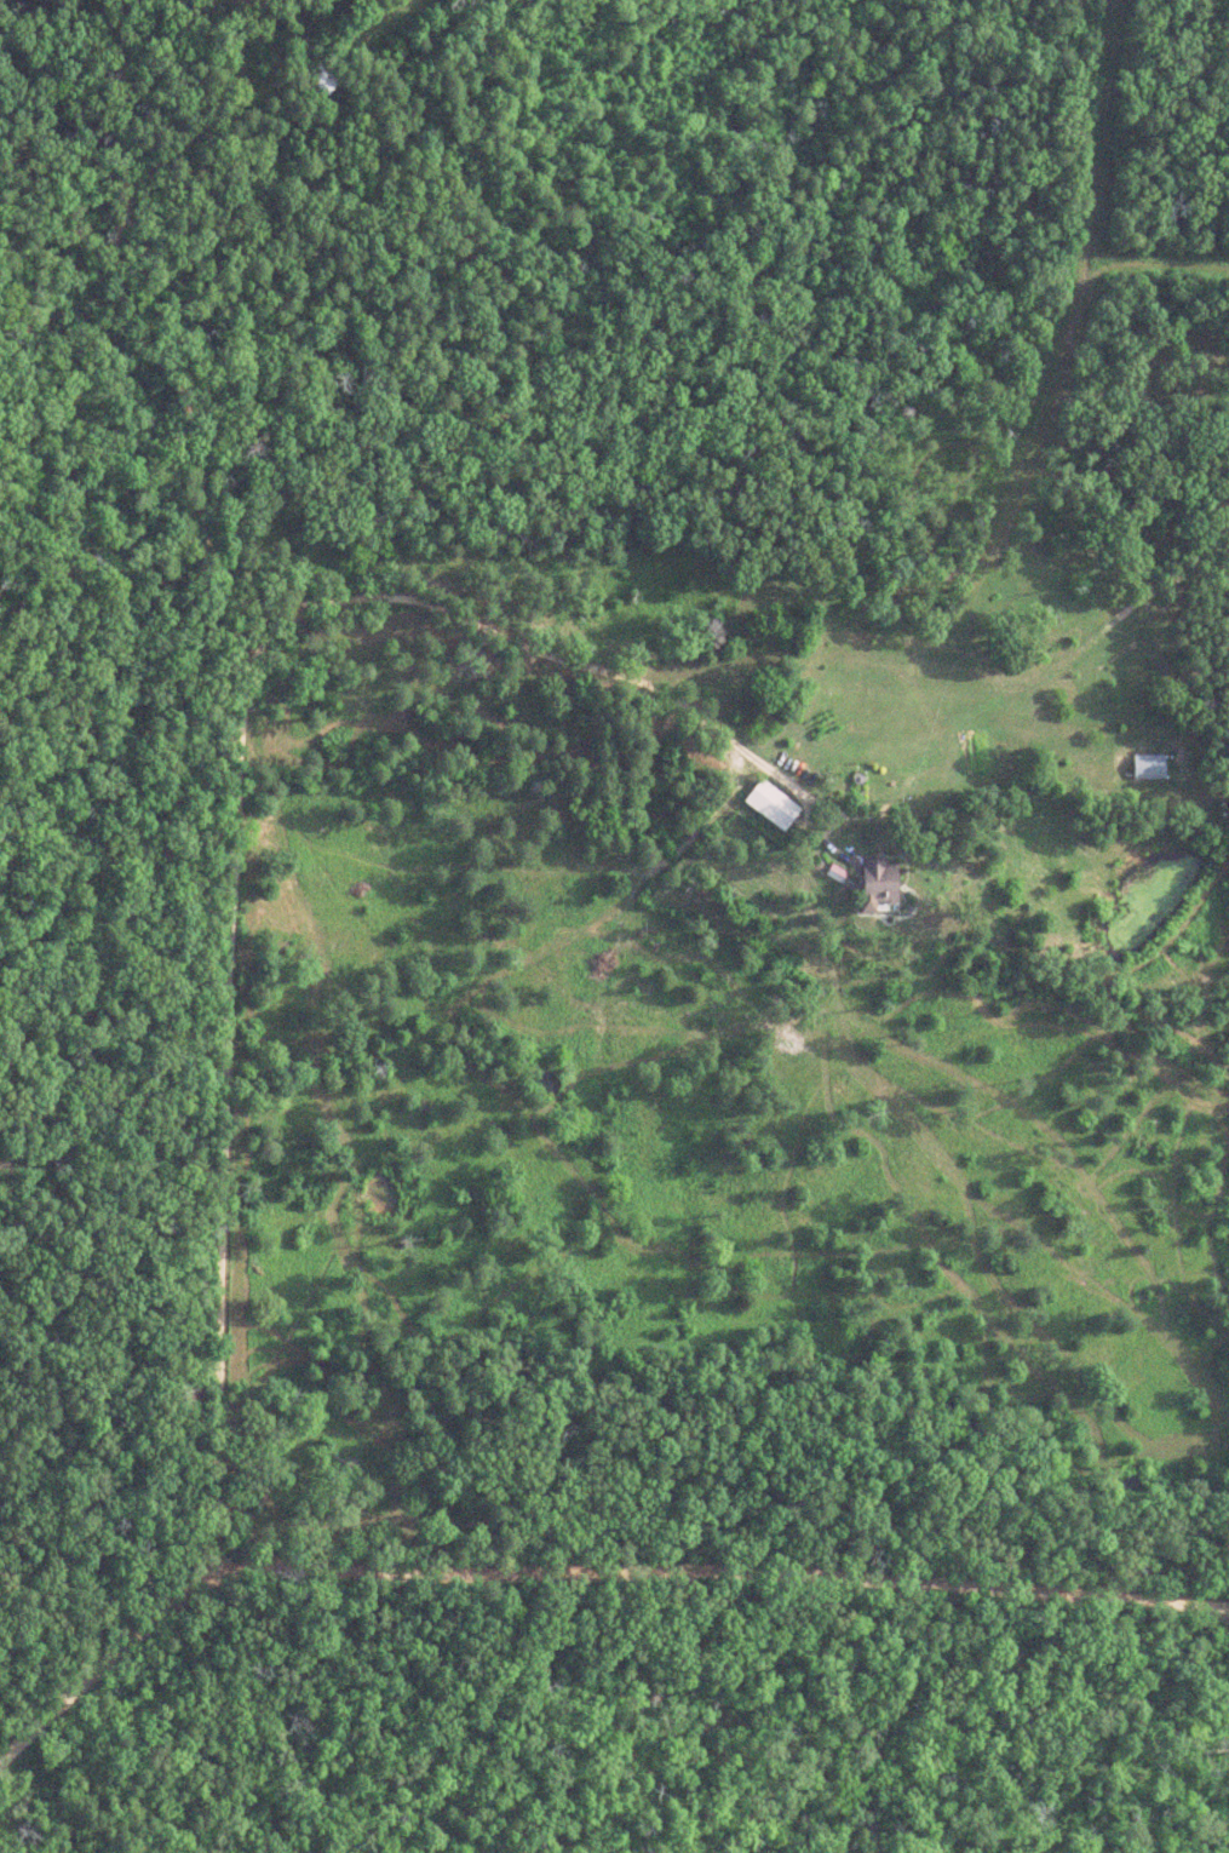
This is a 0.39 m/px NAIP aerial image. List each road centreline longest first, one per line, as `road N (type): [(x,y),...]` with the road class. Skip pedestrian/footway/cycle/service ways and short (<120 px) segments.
road 1 (residential): [(0,1761),(153,1608),(216,1566),(1228,1600)]

